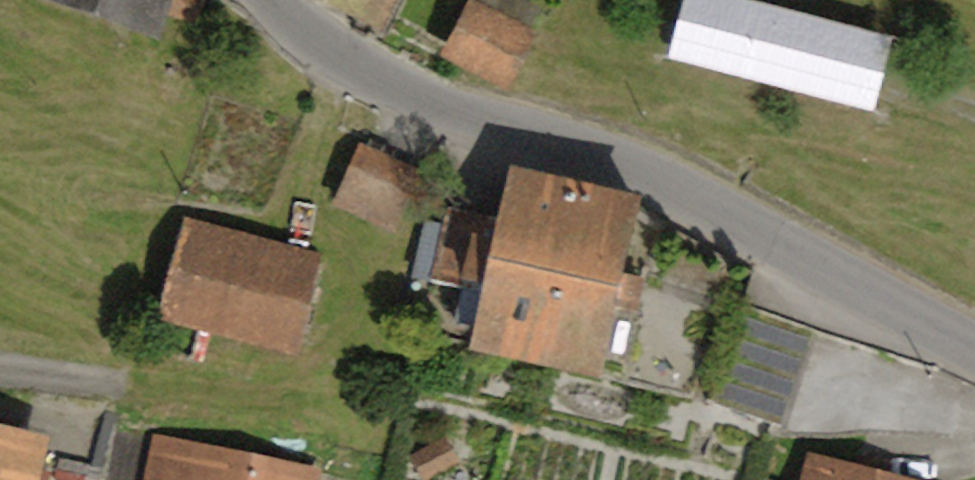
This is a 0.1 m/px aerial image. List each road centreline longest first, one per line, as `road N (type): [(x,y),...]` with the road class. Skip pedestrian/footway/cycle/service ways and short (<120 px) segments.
road 1 (tertiary): [(974,351),(684,192),(389,84),(271,0)]

